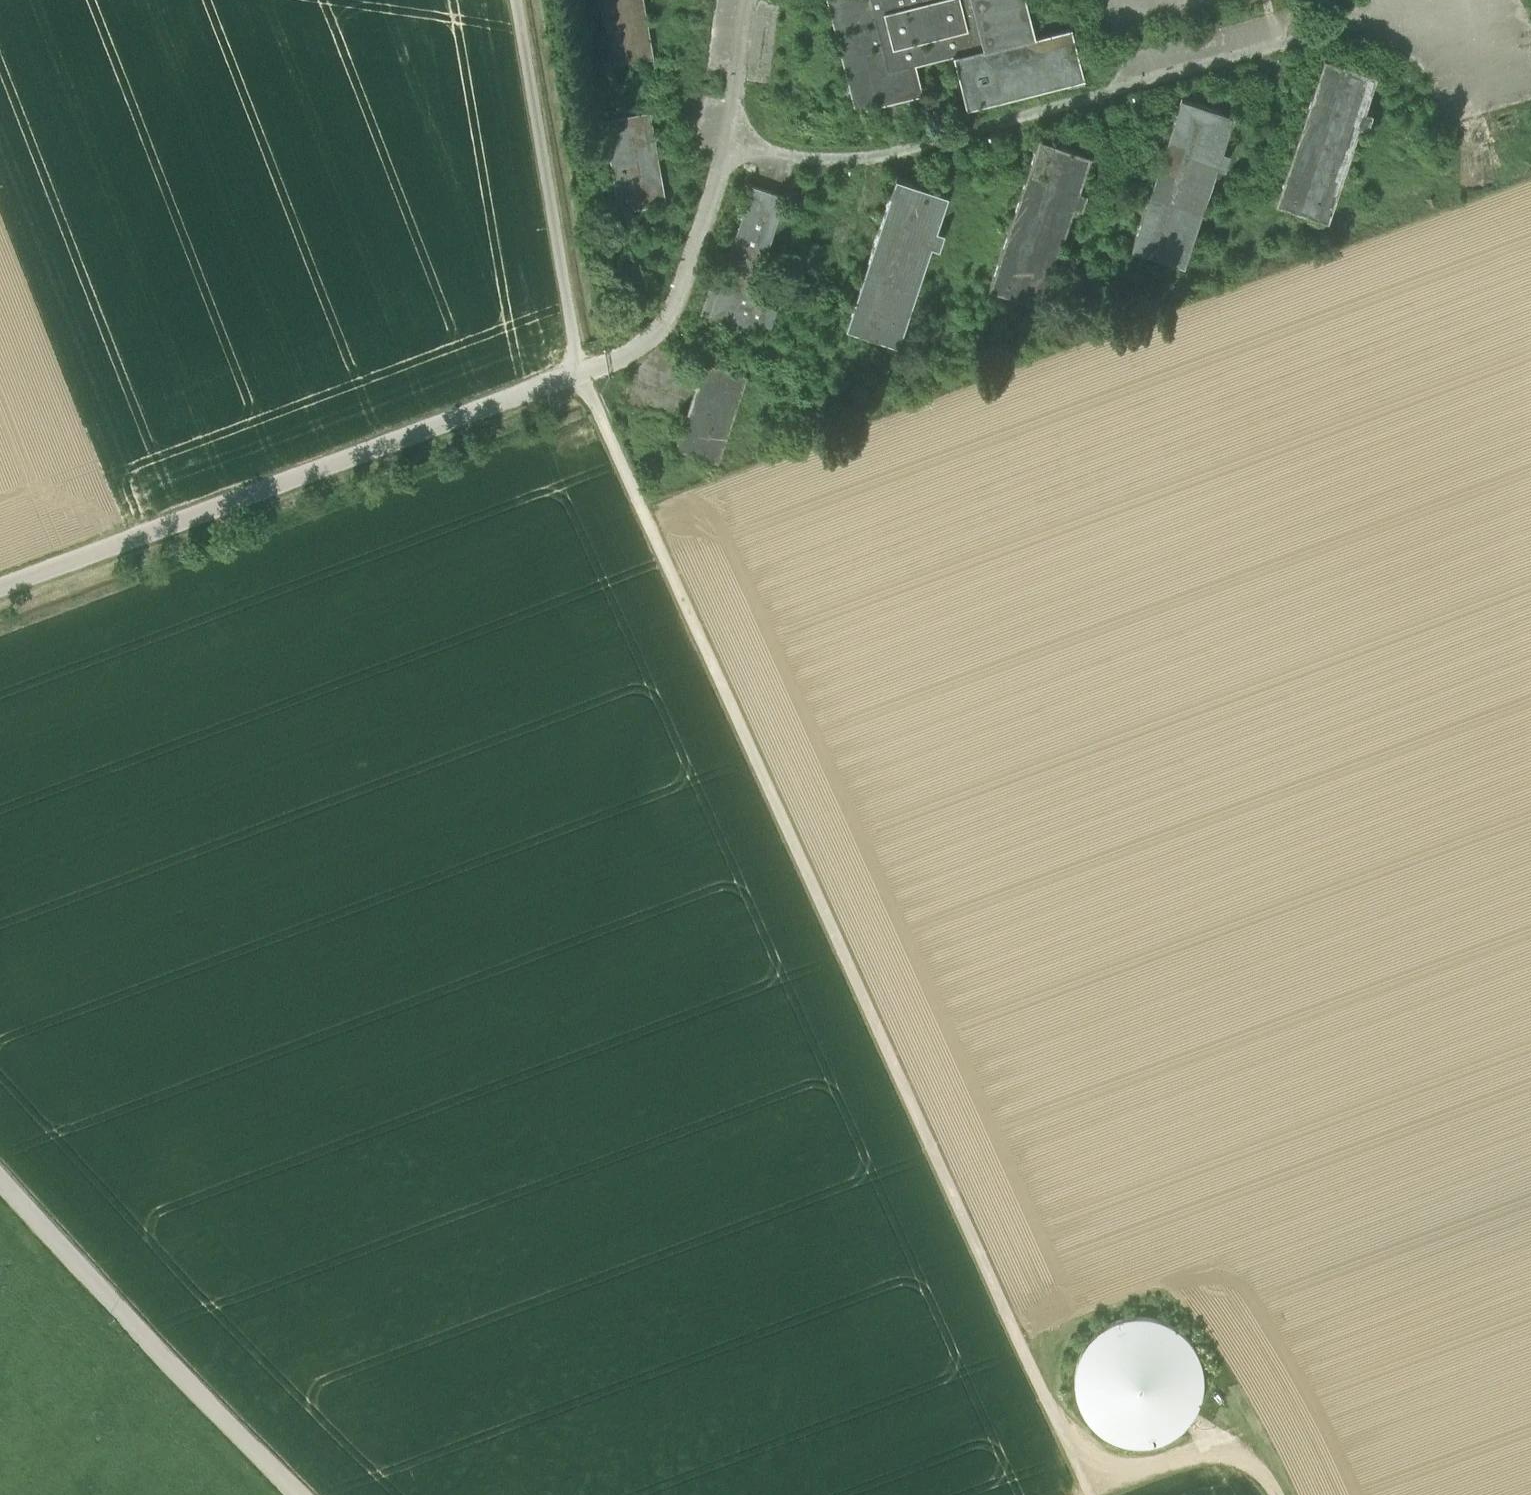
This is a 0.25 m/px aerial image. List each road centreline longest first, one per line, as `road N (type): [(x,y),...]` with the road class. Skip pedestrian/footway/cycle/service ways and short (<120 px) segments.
road 1 (track): [(578,373),(1078,1468),(1108,1481),(1220,1445),(1260,1463),(1274,1494)]
road 2 (unclassified): [(578,373),(0,589)]
road 3 (unclassified): [(0,1177),(299,1494)]
road 4 (track): [(578,373),(516,0)]

